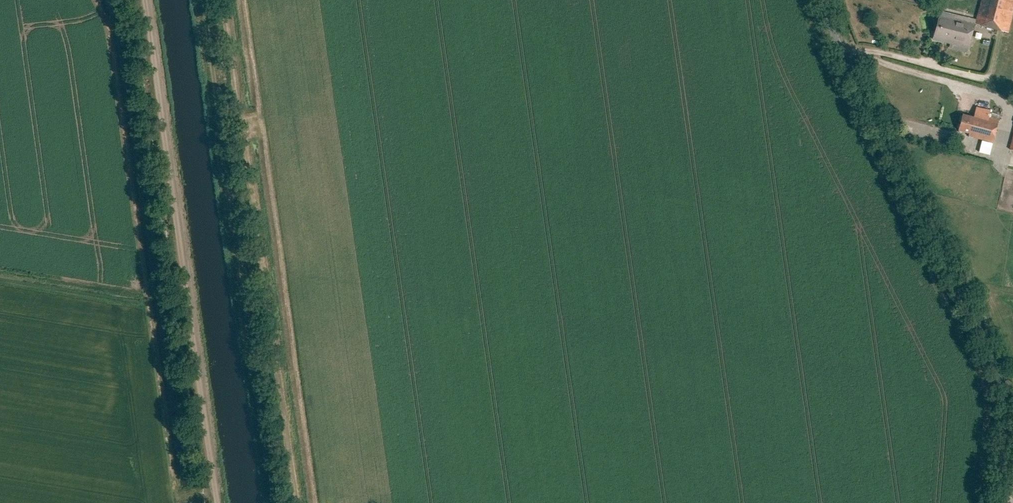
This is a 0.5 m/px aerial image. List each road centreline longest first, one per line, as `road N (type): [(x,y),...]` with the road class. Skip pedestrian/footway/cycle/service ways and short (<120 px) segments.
road 1 (unclassified): [(999,502),(1007,407),(999,368),(853,78),(825,0)]
road 2 (track): [(139,0),(224,502)]
road 3 (track): [(277,502),(207,0)]

